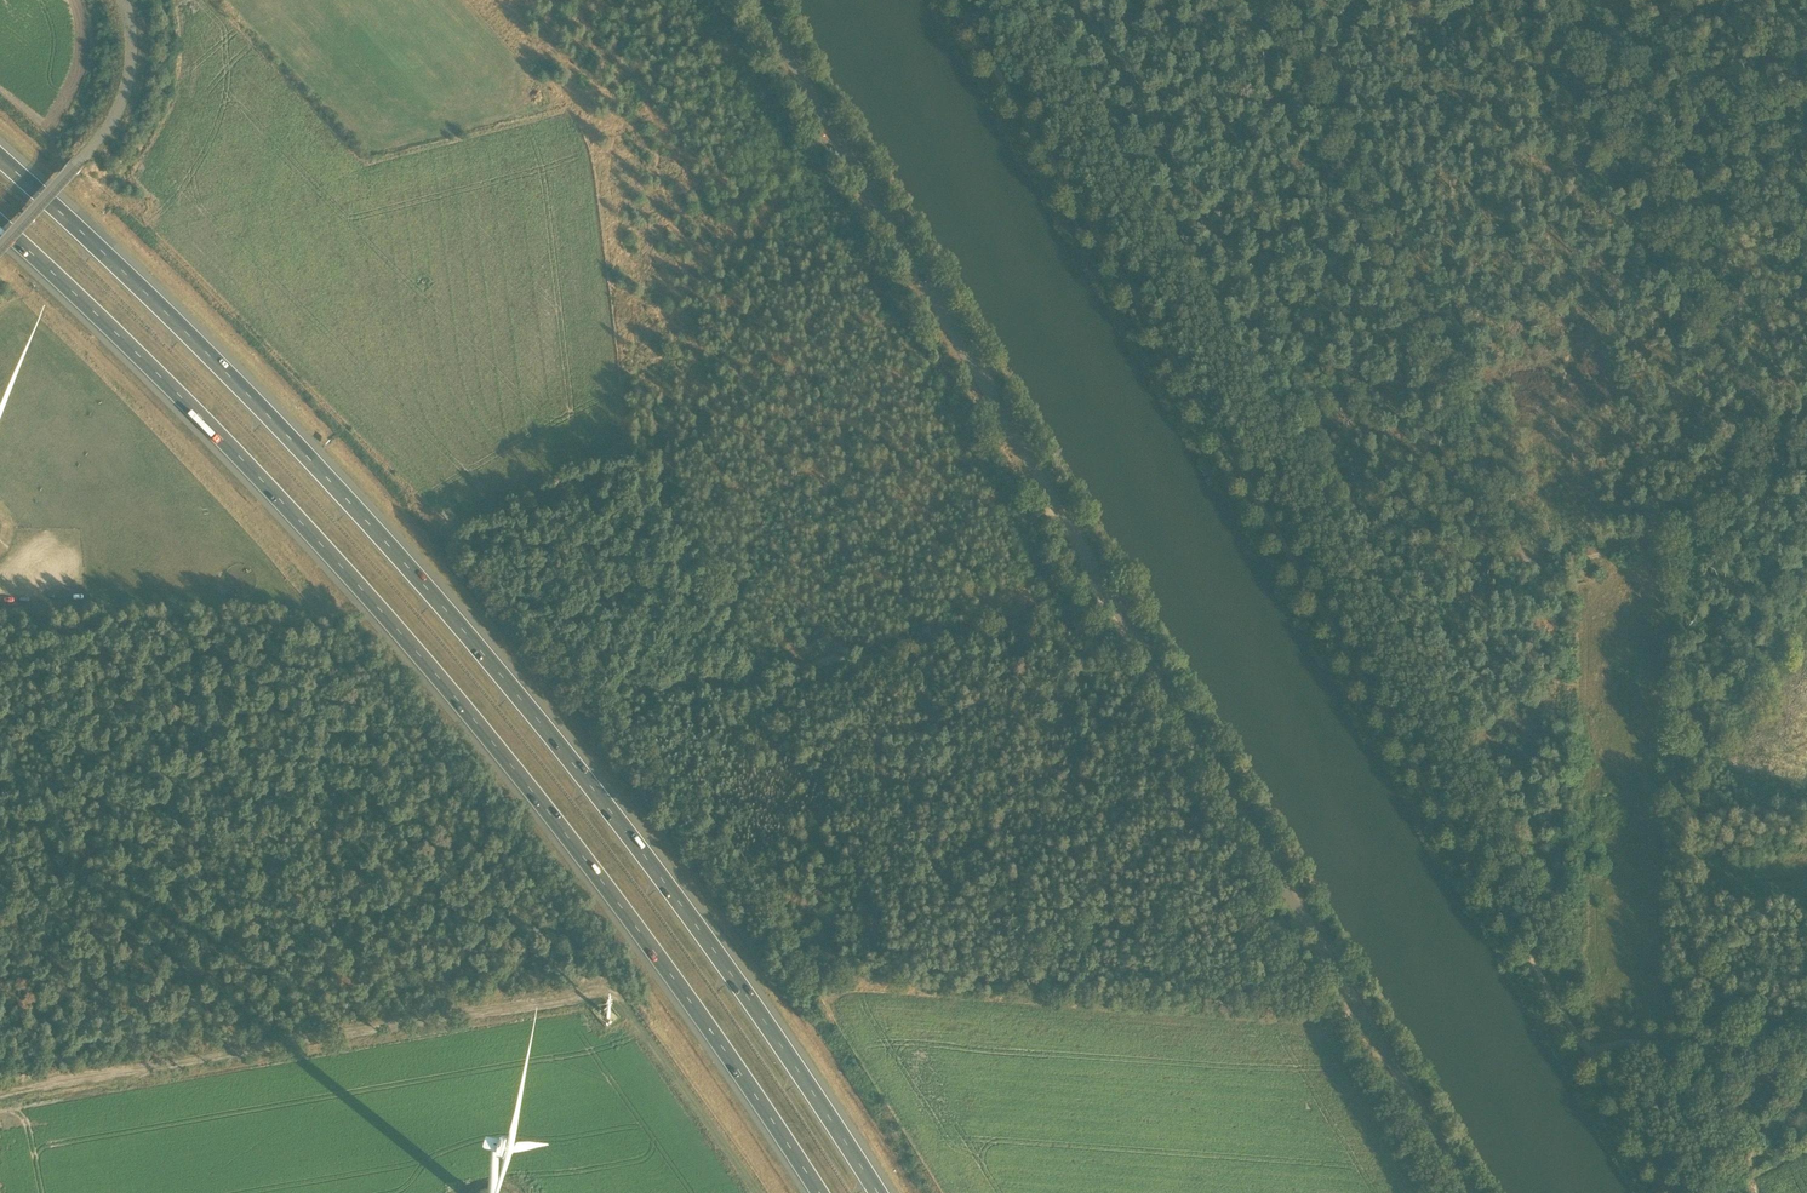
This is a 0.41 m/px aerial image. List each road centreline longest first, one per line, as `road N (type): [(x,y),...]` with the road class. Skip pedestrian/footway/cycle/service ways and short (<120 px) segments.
road 1 (unclassified): [(1468,1192),(748,0)]
road 2 (motorway): [(875,1192),(717,956),(510,686),(256,404),(0,159)]
road 3 (motorway): [(0,225),(193,411),(466,712),(677,984),(817,1192)]
road 4 (track): [(1586,1052),(957,0)]
road 5 (track): [(0,1098),(608,988)]
road 6 (track): [(520,867),(756,1192)]
road 7 (unclassified): [(0,250),(107,130),(128,84),(133,35),(126,0)]
road 8 (track): [(1586,1052),(1806,1053)]
road 9 (track): [(830,661),(1007,633)]
road 10 (track): [(1670,1192),(1586,1052)]

